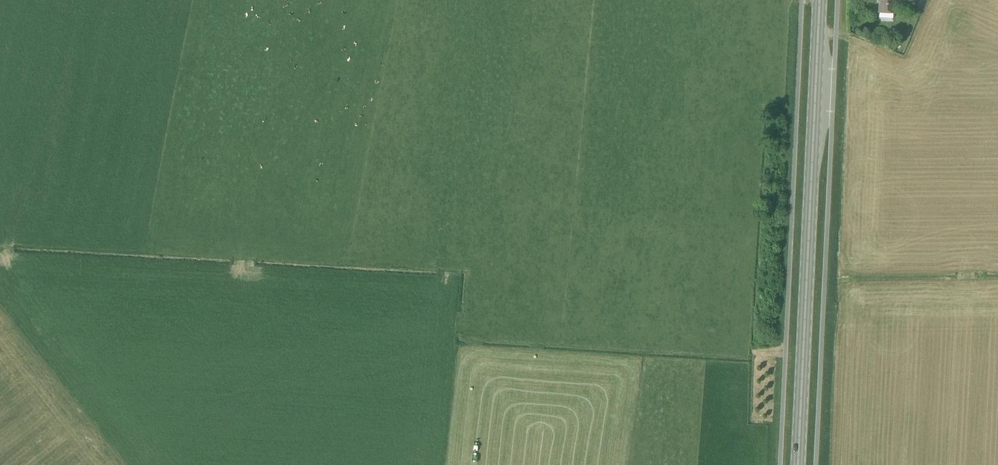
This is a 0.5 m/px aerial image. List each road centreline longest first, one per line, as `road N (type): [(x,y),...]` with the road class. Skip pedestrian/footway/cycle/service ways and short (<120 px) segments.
road 1 (primary): [(799,464),(820,0)]

